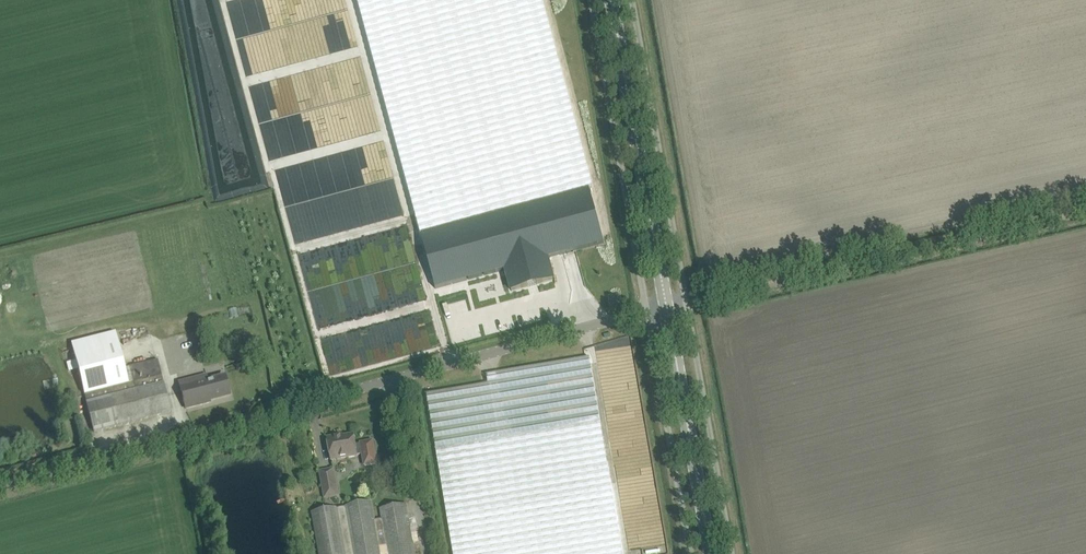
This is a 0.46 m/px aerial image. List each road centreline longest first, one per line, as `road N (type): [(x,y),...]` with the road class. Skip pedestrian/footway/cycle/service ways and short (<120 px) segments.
road 1 (unclassified): [(0,484),(647,315)]
road 2 (track): [(1085,212),(690,303)]
road 3 (unclassified): [(647,315),(591,0)]
road 4 (primary): [(666,309),(611,0)]
road 5 (unclassified): [(690,303),(634,0)]
road 6 (unclassified): [(736,553),(690,303)]
road 7 (primary): [(710,553),(666,309)]
road 8 (unclassified): [(690,553),(647,315)]

